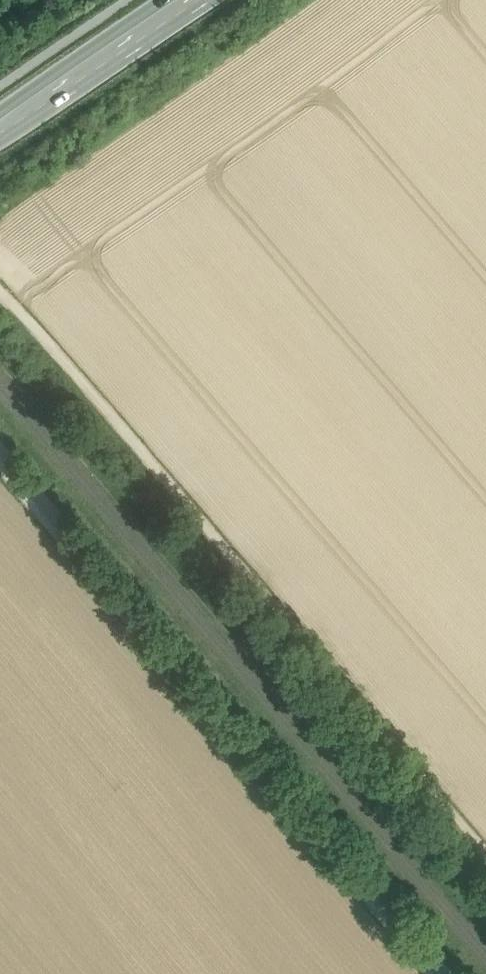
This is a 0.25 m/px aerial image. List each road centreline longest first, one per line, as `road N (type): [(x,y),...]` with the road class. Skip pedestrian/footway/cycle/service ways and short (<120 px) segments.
road 1 (track): [(485,860),(39,335)]
road 2 (unclassified): [(435,973),(0,461)]
road 3 (secondary): [(184,0),(0,123)]

